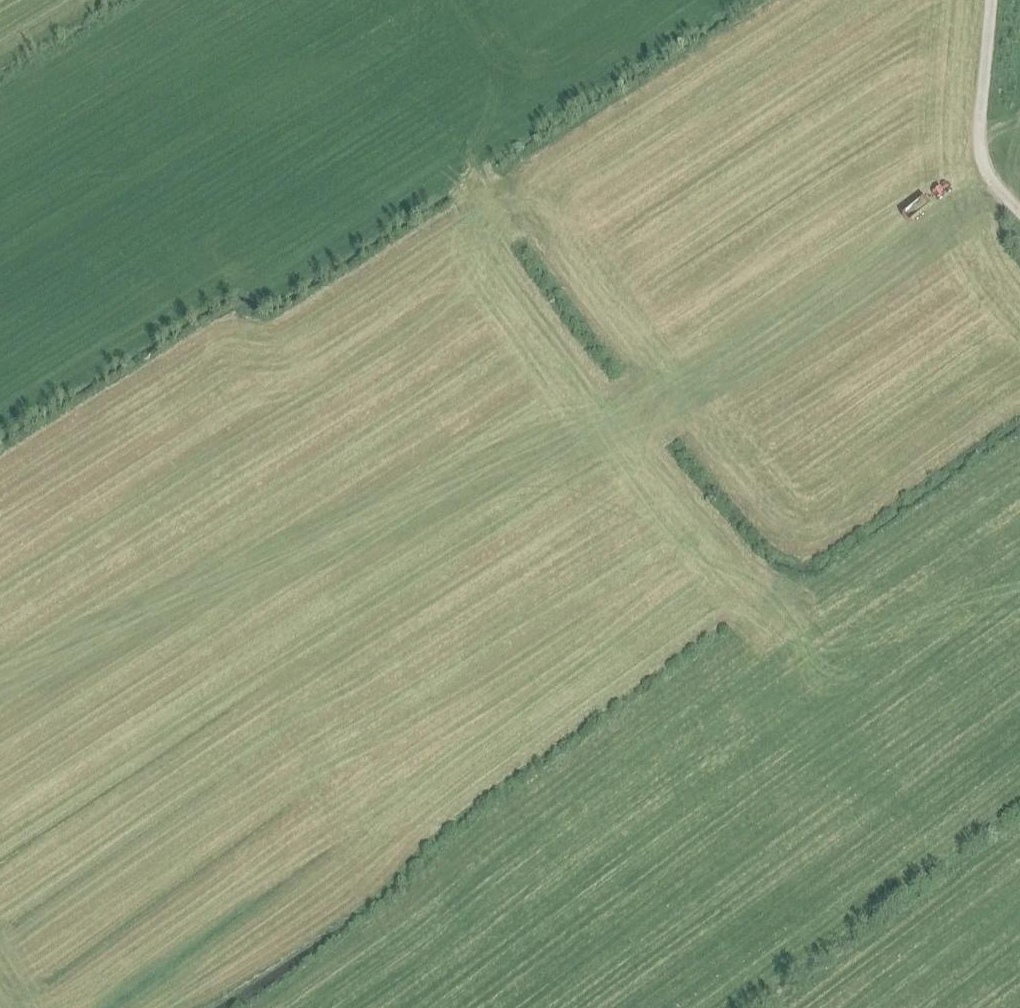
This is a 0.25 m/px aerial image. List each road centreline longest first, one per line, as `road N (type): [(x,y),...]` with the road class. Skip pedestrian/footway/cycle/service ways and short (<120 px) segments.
road 1 (track): [(991,0),(980,153),(991,181),(1019,212)]

